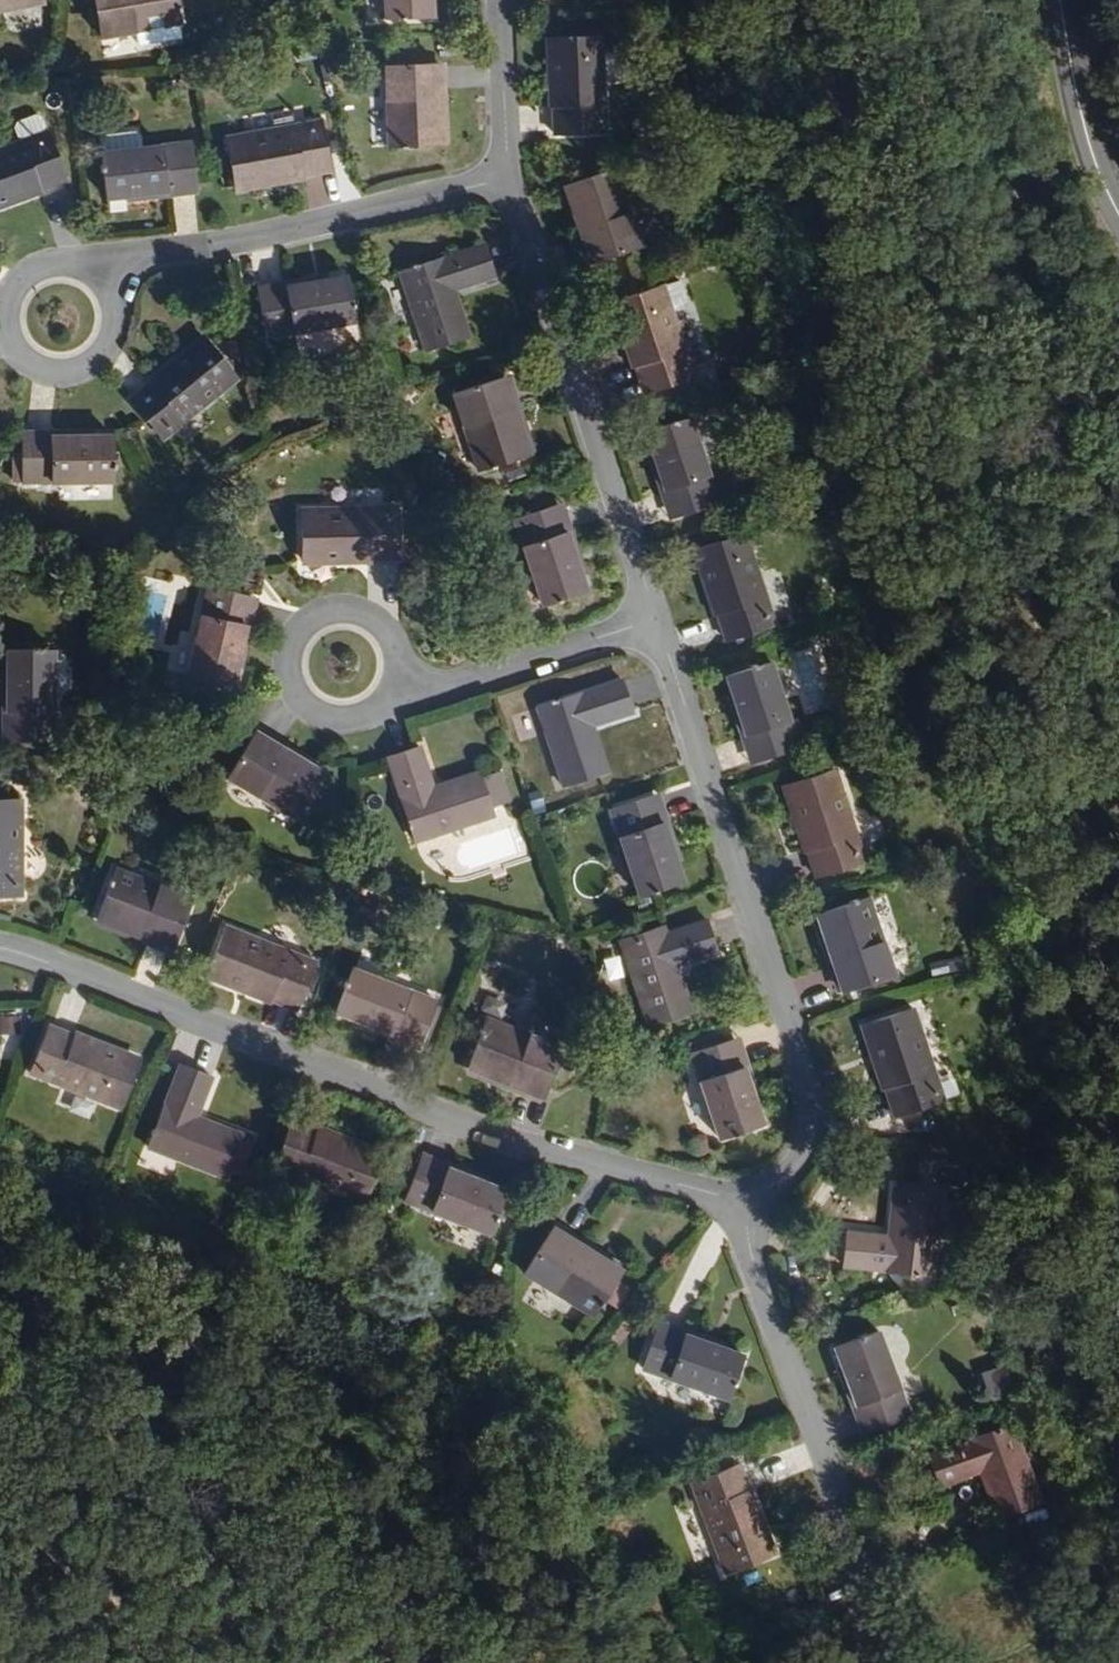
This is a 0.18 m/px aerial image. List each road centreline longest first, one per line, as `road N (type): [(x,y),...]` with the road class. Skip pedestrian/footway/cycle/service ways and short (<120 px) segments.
road 1 (residential): [(740,1205),(394,1098),(0,952)]
road 2 (residential): [(655,622),(802,1094),(807,1133),(792,1163),(740,1205)]
road 3 (track): [(519,1662),(399,1609),(339,1592),(228,1524),(105,1479),(0,1475)]
road 4 (residential): [(492,186),(655,622)]
road 5 (residential): [(492,186),(225,249),(79,265)]
road 6 (residential): [(740,1205),(779,1363),(857,1566)]
road 7 (residential): [(655,622),(381,706)]
road 8 (residential): [(381,706),(349,720),(314,713),(292,686),(289,651),(309,621),(344,610),(379,623),(391,637)]
road 9 (track): [(1118,1490),(1114,1526),(1045,1618),(937,1662)]
road 10 (residential): [(79,265),(44,262),(14,282),(6,333),(29,361),(63,369),(95,354),(111,323)]
road 11 (residential): [(483,0),(492,186)]
road 12 (unclassified): [(1118,117),(1068,0)]

